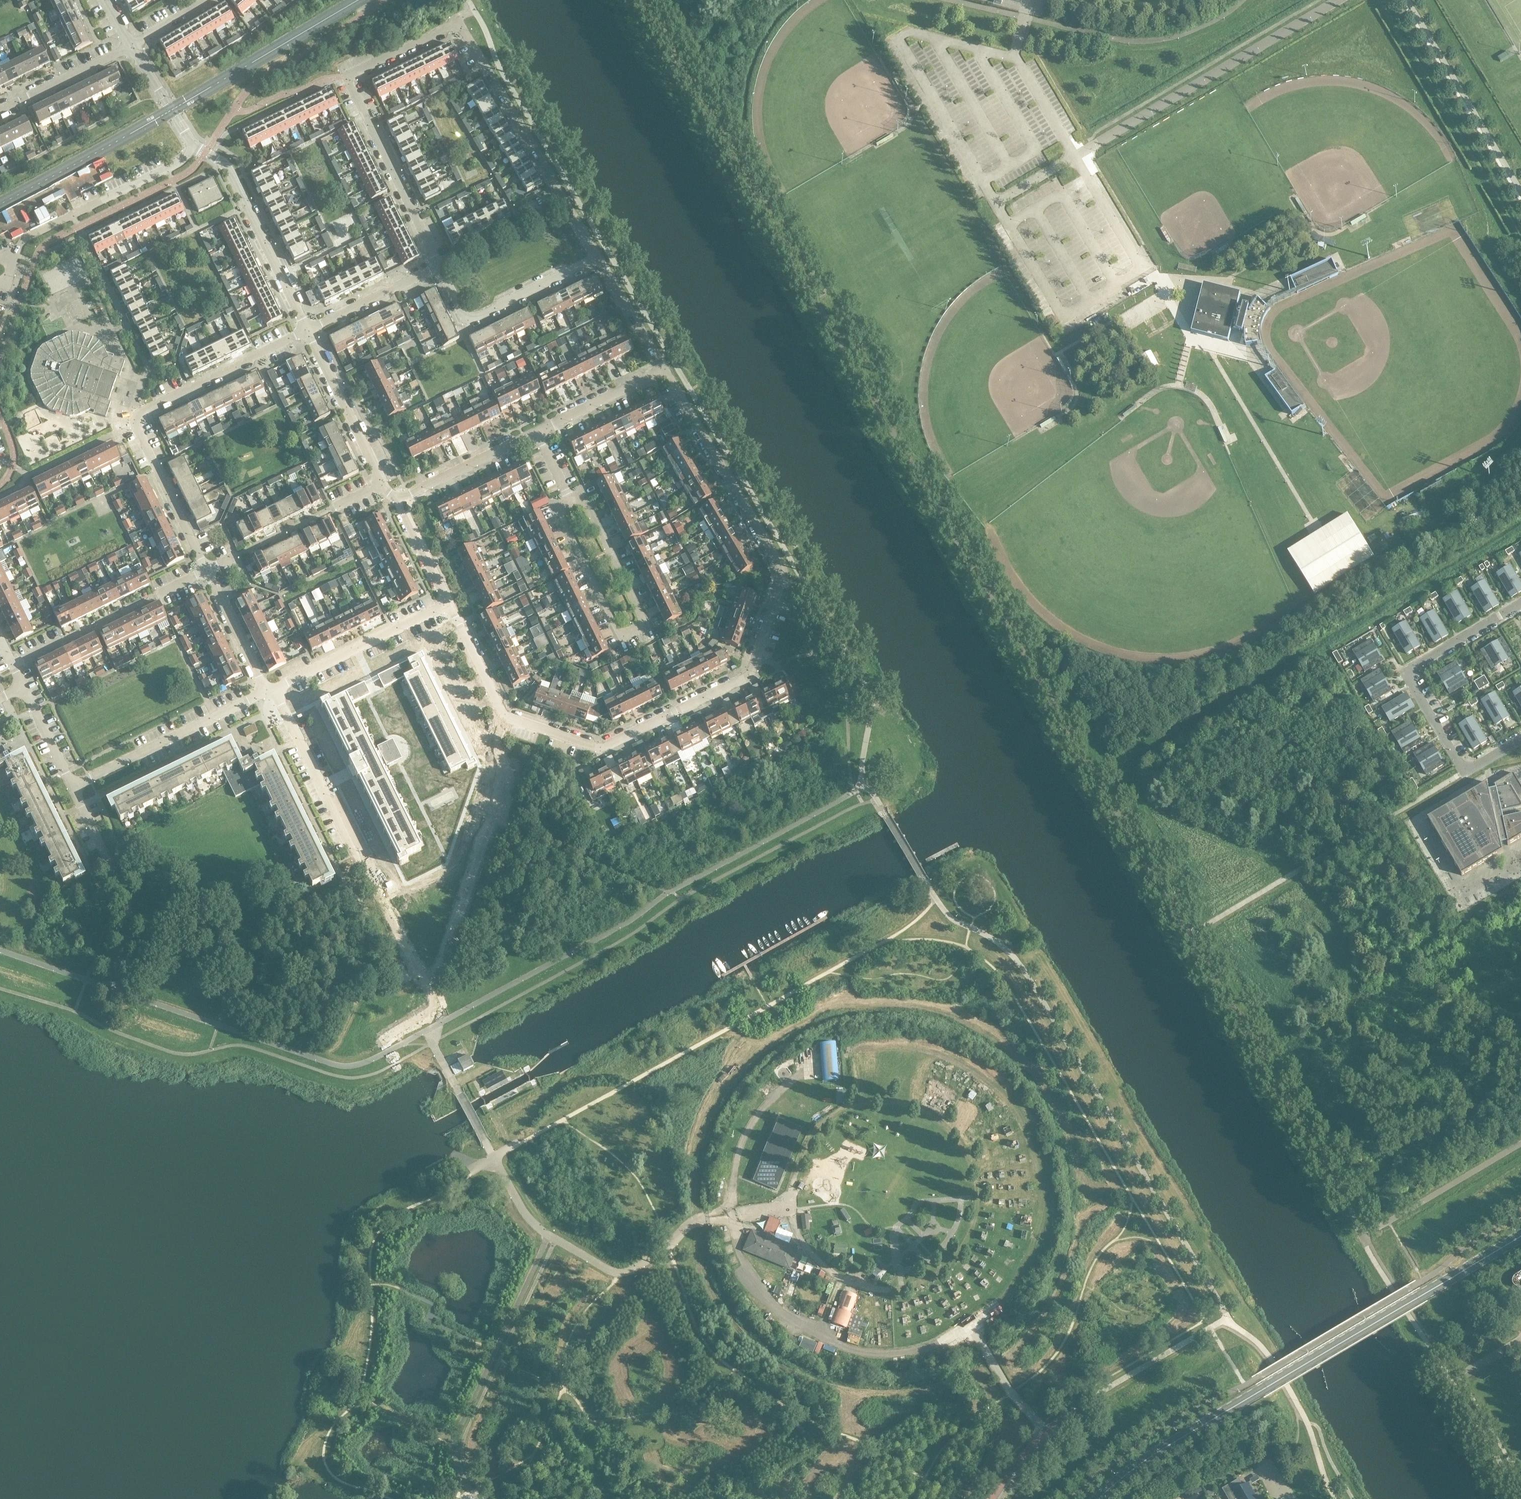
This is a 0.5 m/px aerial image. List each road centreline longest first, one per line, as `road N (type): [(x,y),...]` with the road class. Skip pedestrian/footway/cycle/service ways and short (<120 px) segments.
road 1 (residential): [(449,601),(499,707),(594,749),(749,676),(783,572),(664,371)]
road 2 (secondary): [(1100,1498),(1260,1389),(1520,1236)]
road 3 (residential): [(593,258),(458,22),(343,76)]
road 4 (unclassified): [(1337,0),(995,205)]
road 5 (residential): [(208,571),(135,426),(142,412),(310,332)]
road 6 (unclassified): [(1520,604),(1406,671),(1463,771),(1520,737)]
road 7 (residential): [(310,332),(227,166),(193,144)]
road 8 (residential): [(271,689),(71,786)]
road 9 (residential): [(438,269),(343,76)]
road 10 (residential): [(271,689),(449,601)]
road 11 (residential): [(438,269),(460,315),(471,317),(593,258)]
road 12 (residential): [(621,643),(649,629),(583,498),(566,494)]
road 13 (residential): [(355,856),(271,689)]
road 14 (residential): [(150,372),(74,214)]
road 15 (residential): [(384,485),(310,332)]
road 16 (residential): [(621,643),(558,512),(566,494)]
road 17 (residential): [(399,497),(536,432)]
road 18 (residential): [(310,332),(438,269)]
road 19 (residential): [(536,432),(664,371)]
road 20 (residential): [(127,43),(0,106)]
road 21 (residential): [(74,214),(172,167),(193,144)]
road 22 (residential): [(271,689),(208,571)]
road 23 (residential): [(664,371),(593,258)]
road 24 (residential): [(193,144),(127,43)]
road 25 (unclassified): [(723,1219),(693,1224),(619,1273)]

